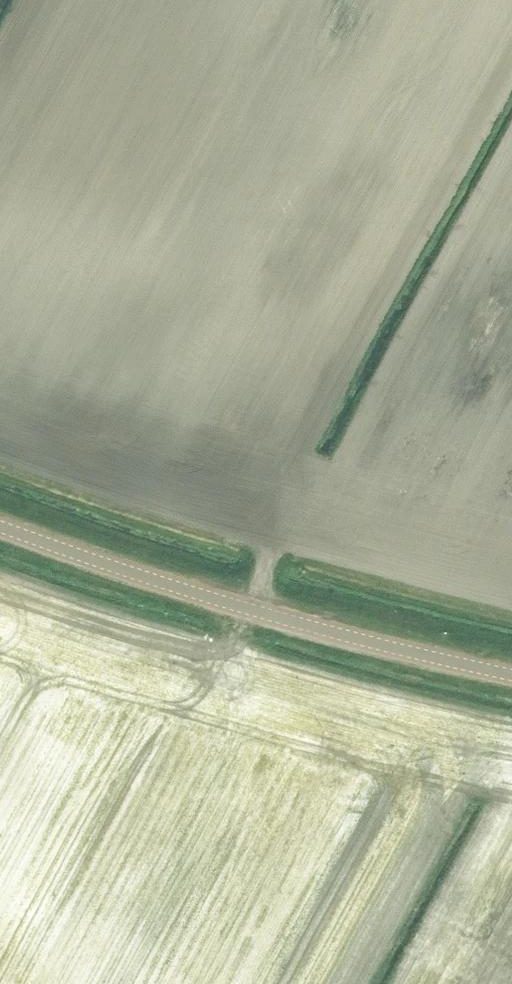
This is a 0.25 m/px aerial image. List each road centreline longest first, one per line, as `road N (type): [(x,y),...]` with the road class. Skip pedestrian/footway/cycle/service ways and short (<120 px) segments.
road 1 (unclassified): [(511,674),(239,605),(0,525)]

